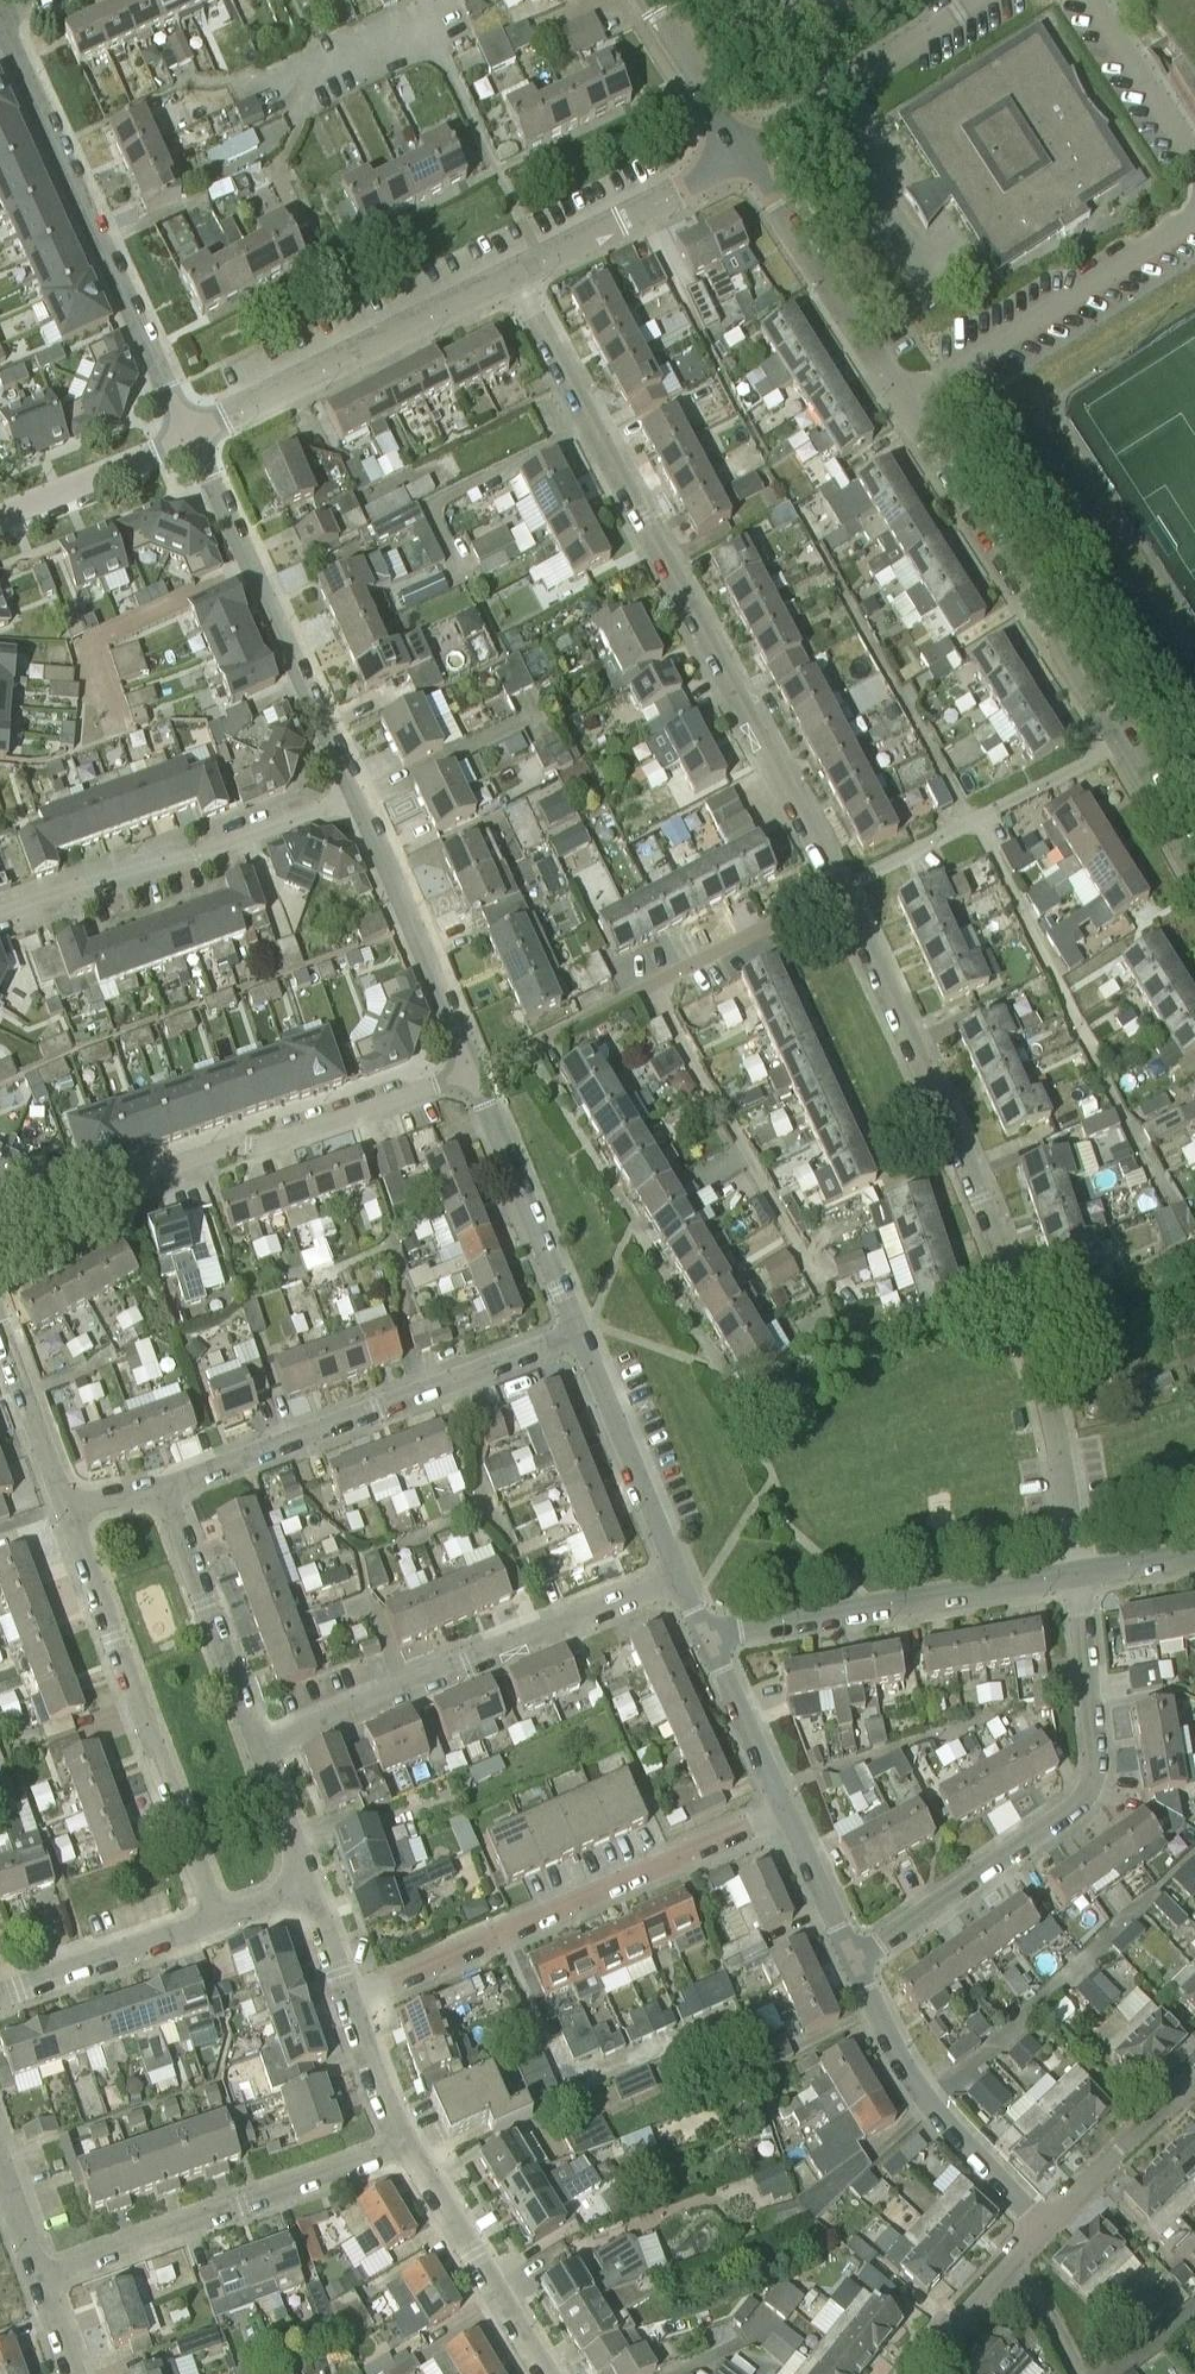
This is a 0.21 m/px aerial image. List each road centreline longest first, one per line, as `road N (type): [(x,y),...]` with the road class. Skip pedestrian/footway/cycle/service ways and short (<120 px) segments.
road 1 (residential): [(1077,1574),(1056,1432),(997,1220),(939,1083),(840,888)]
road 2 (unclassified): [(1120,743),(749,151)]
road 3 (residential): [(840,888),(531,266)]
road 4 (unclassified): [(854,1960),(1066,1816),(1089,1789),(1094,1755),(1077,1574)]
road 5 (residential): [(0,1233),(470,1072)]
road 6 (residential): [(350,2004),(783,1811)]
road 7 (residential): [(198,428),(1,8)]
road 8 (residential): [(258,1749),(678,1576)]
road 9 (residential): [(579,1332),(160,1486)]
road 10 (residential): [(220,1920),(65,1507)]
road 11 (residential): [(470,1072),(840,888)]
road 12 (unclassified): [(356,795),(198,428)]
road 13 (residential): [(39,2280),(406,2141)]
road 14 (residential): [(356,795),(0,914)]
road 15 (unclassified): [(709,1637),(1077,1574)]
road 16 (residential): [(198,428),(531,266)]
road 17 (unclassified): [(1045,2230),(951,2115),(854,1960)]
road 18 (residential): [(840,888),(1120,743)]
road 19 (unclassified): [(470,1072),(356,795)]
road 20 (unclassified): [(579,1332),(470,1072)]
road 21 (residential): [(160,1486),(258,1749)]
road 22 (residential): [(546,2373),(406,2141)]
road 23 (unclassified): [(678,1576),(579,1332)]
road 24 (unclassified): [(531,266),(749,151)]
road 25 (residential): [(0,1994),(220,1920)]
road 26 (unclassified): [(0,512),(198,428)]
road 27 (residential): [(1045,2230),(1194,2087)]
road 28 (unclassified): [(783,1811),(709,1637)]
road 29 (residential): [(65,1507),(0,1340)]
road 30 (unclassified): [(749,151),(653,0)]
road 31 (unclassified): [(854,1960),(783,1811)]
road 32 (residential): [(258,1749),(308,1890)]
road 33 (residential): [(1016,2262),(916,2373)]
road 34 (residential): [(406,2141),(350,2004)]
road 35 (unclassified): [(1194,871),(1120,743)]
road 36 (residential): [(1078,2373),(1016,2262)]
road 37 (residential): [(350,2004),(308,1890)]

